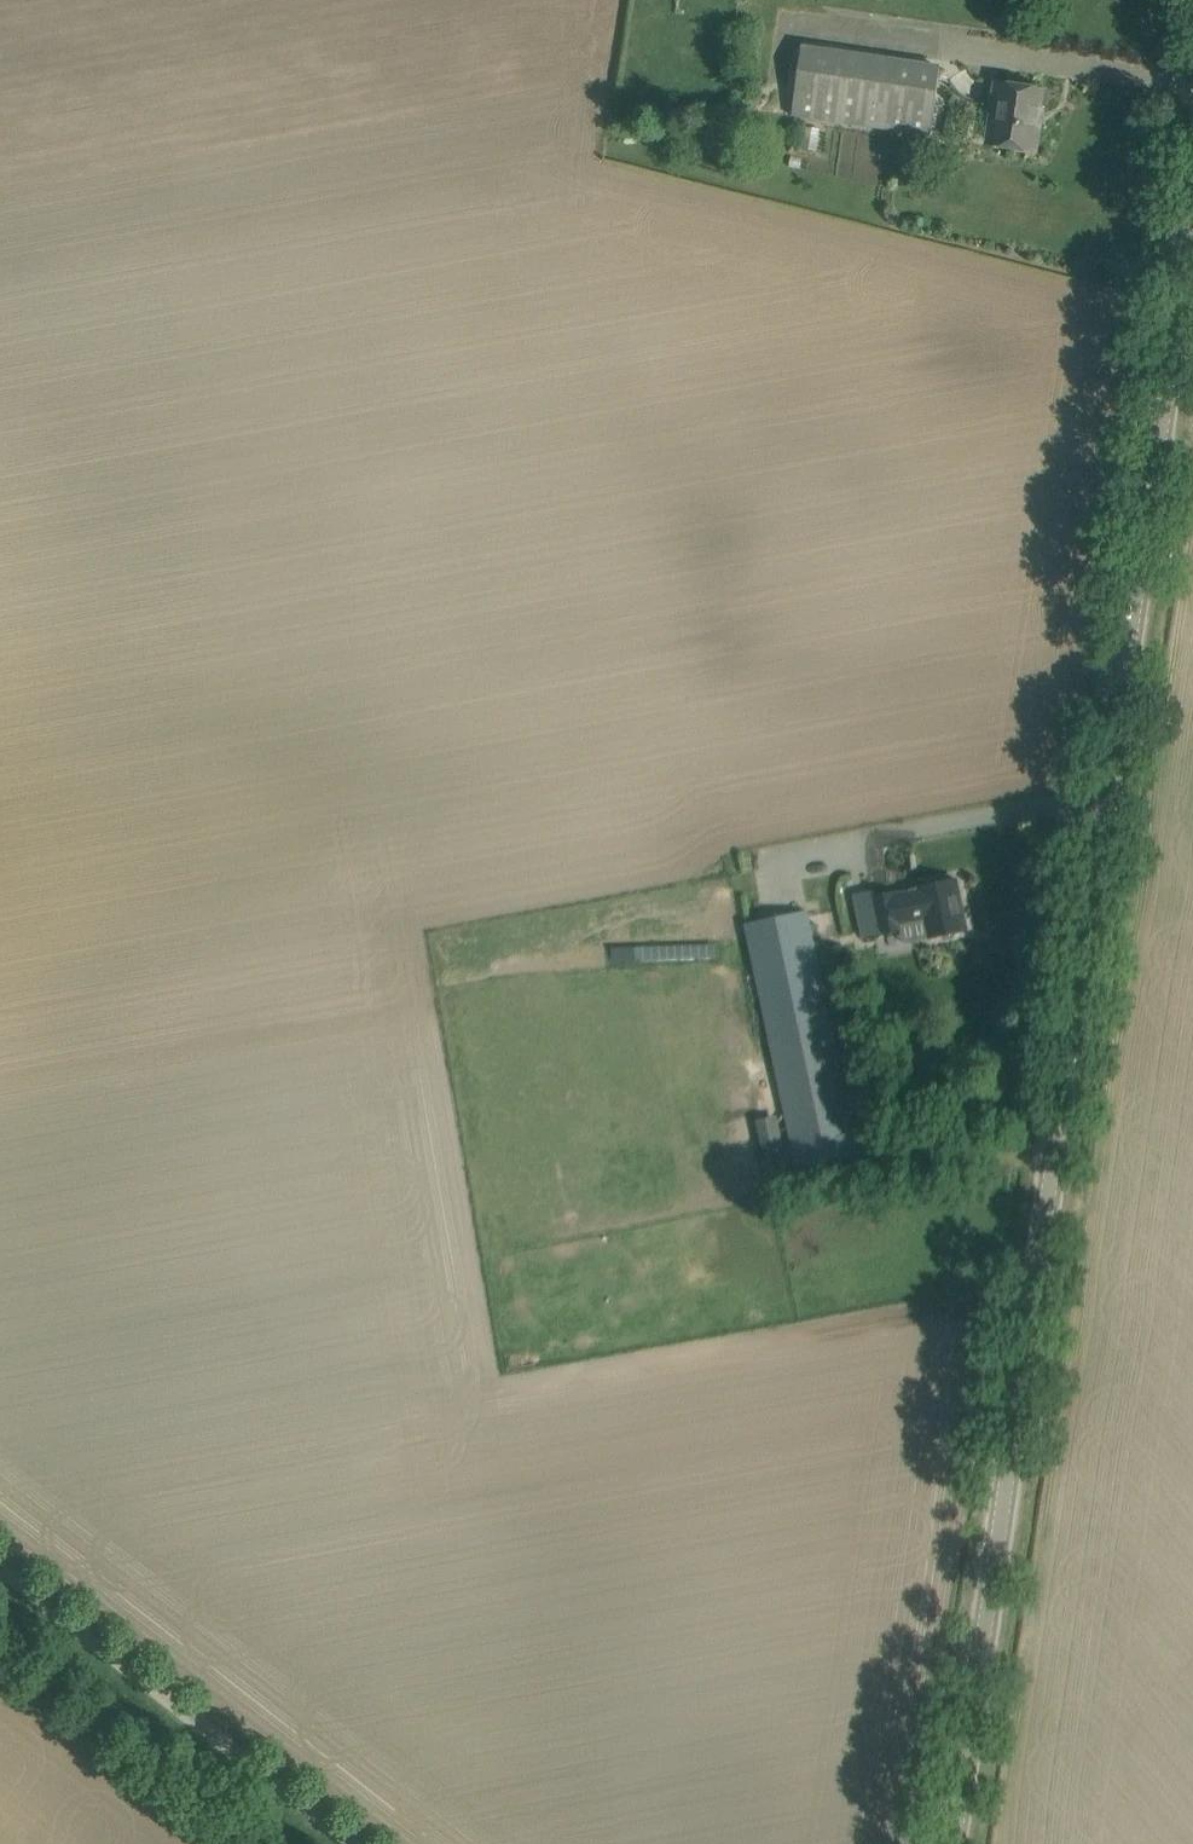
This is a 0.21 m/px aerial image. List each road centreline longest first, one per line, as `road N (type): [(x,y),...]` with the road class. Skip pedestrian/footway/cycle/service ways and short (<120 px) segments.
road 1 (tertiary): [(938,1843),(1192,136)]
road 2 (track): [(0,1576),(351,1843)]

